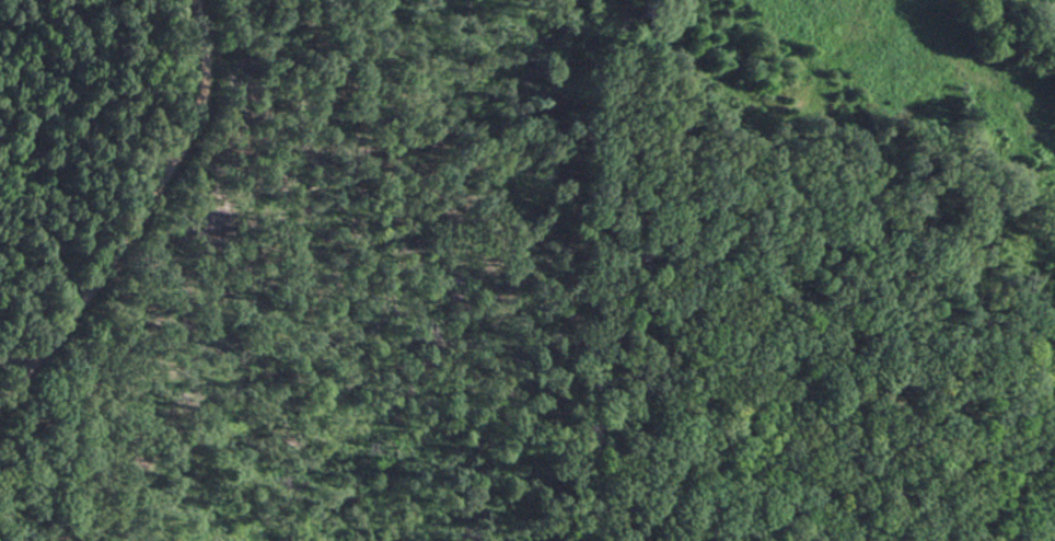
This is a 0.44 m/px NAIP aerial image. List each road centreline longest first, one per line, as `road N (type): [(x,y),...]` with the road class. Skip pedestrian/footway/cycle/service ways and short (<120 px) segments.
road 1 (residential): [(0,392),(185,131),(202,81),(197,0)]

